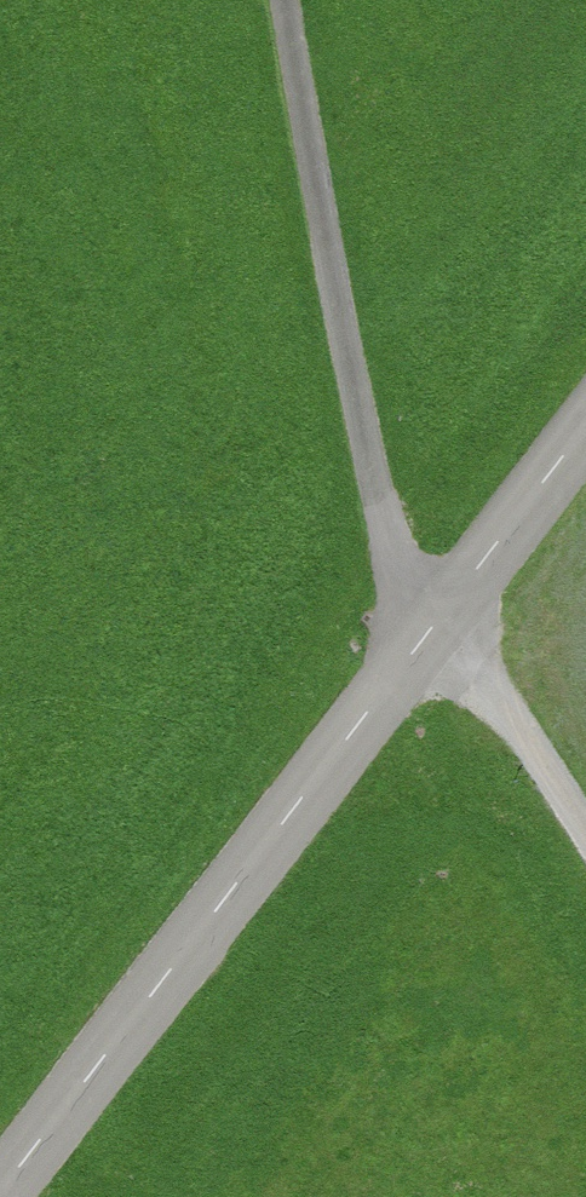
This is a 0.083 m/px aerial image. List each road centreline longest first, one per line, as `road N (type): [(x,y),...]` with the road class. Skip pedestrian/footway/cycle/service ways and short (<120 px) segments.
road 1 (tertiary): [(585,419),(0,1189)]
road 2 (track): [(585,846),(425,628),(389,550),(299,101),(288,0)]

